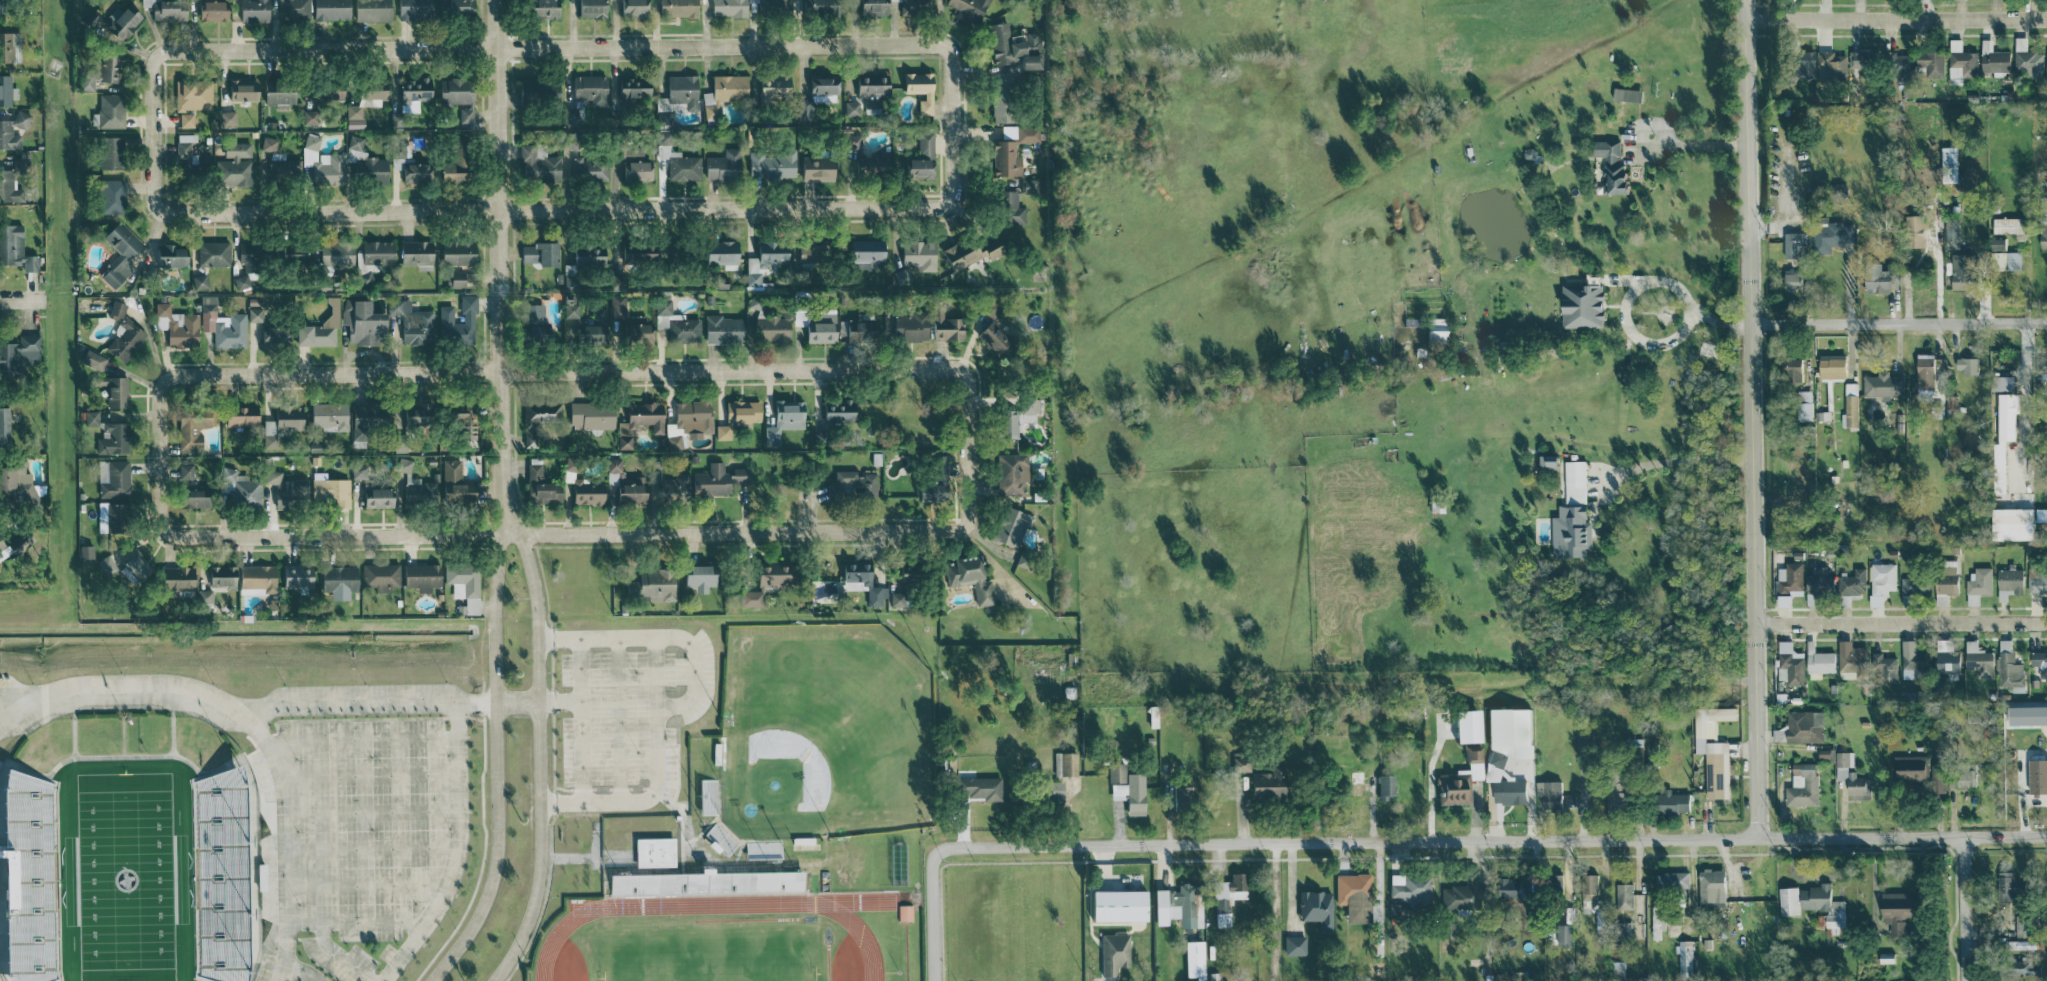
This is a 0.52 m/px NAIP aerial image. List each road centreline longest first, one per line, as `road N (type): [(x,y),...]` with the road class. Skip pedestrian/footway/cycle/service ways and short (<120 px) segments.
road 1 (residential): [(935,980),(934,862),(960,848),(2046,839)]
road 2 (residential): [(157,455),(158,522),(177,539),(951,528),(966,516),(967,449)]
road 3 (residential): [(152,131),(153,197),(157,211),(172,215),(933,209),(952,190),(953,125)]
road 4 (residential): [(157,455),(157,395),(175,375),(499,372),(949,369),(966,383),(967,449)]
road 5 (residential): [(152,131),(153,64),(157,53),(171,50),(936,43),(952,62),(953,125)]
road 6 (residential): [(1744,0),(1756,839)]
road 7 (residential): [(509,534),(499,372),(497,0)]
road 8 (residential): [(509,534),(497,549),(492,622),(497,841),(488,890),(431,980)]
road 9 (residential): [(494,980),(536,901),(542,858),(537,598),(525,550),(509,534)]
road 10 (residential): [(1744,19),(2046,17)]
road 11 (residential): [(1748,322),(2046,321)]
road 12 (residential): [(1753,622),(2046,622)]
road 13 (residential): [(1967,841),(1971,980)]

